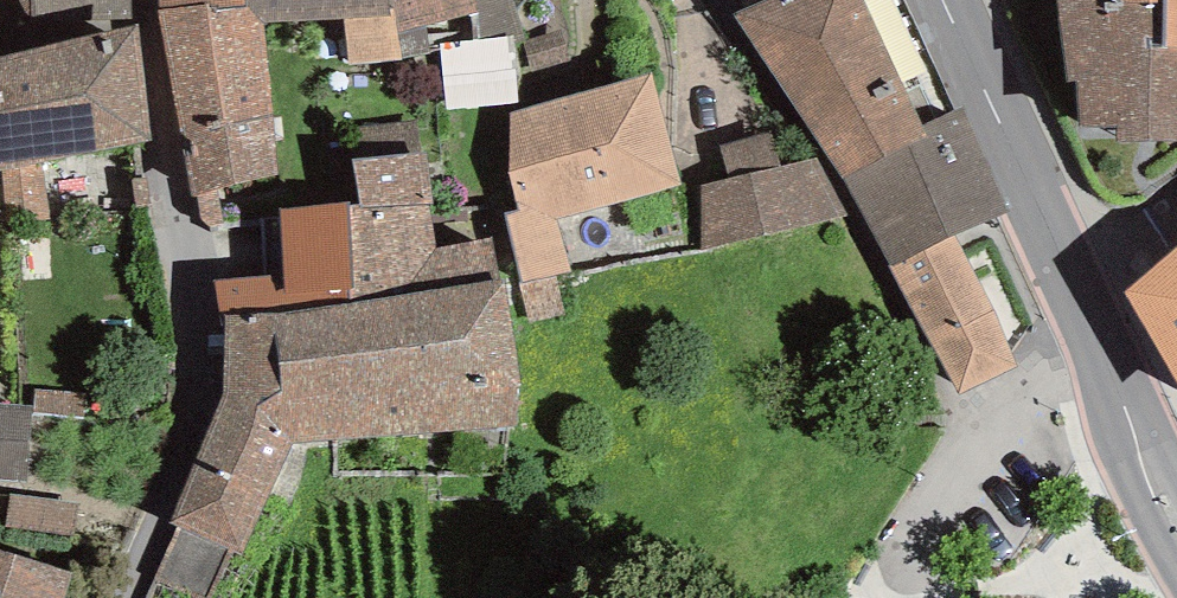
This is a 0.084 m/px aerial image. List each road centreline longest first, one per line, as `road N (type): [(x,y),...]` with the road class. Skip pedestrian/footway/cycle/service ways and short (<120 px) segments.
road 1 (residential): [(150,0),(201,357),(187,452),(127,597)]
road 2 (tertiary): [(1068,281),(931,0)]
road 3 (residential): [(941,597),(938,558),(981,433),(1109,376)]
road 4 (tertiary): [(1176,522),(1109,376)]
road 5 (residential): [(1068,281),(1176,214)]

